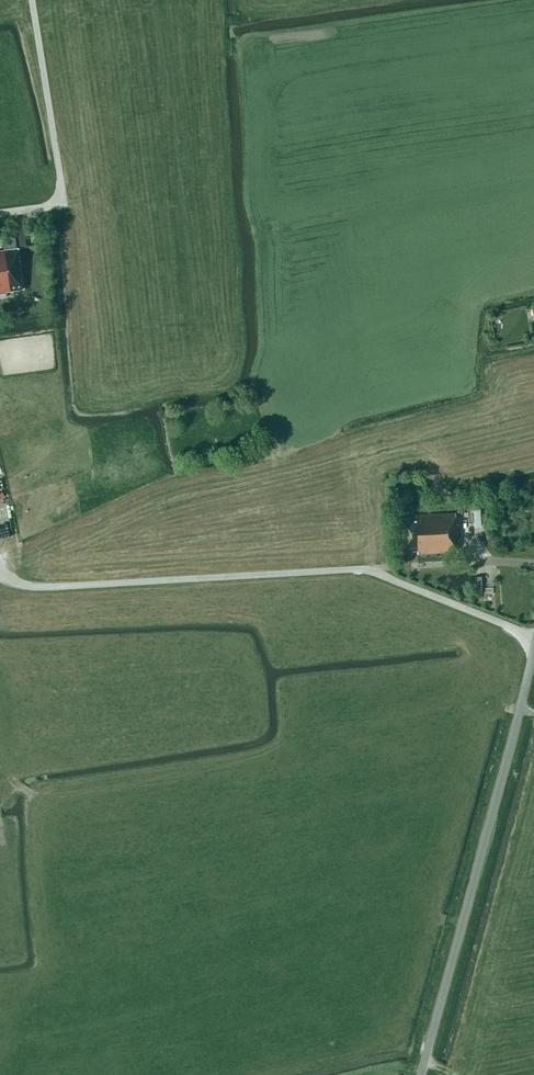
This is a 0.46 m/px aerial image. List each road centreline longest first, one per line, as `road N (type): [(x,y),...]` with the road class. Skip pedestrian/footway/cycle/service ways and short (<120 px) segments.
road 1 (unclassified): [(533,636),(369,569),(50,587),(0,573)]
road 2 (unclassified): [(421,1074),(533,650)]

